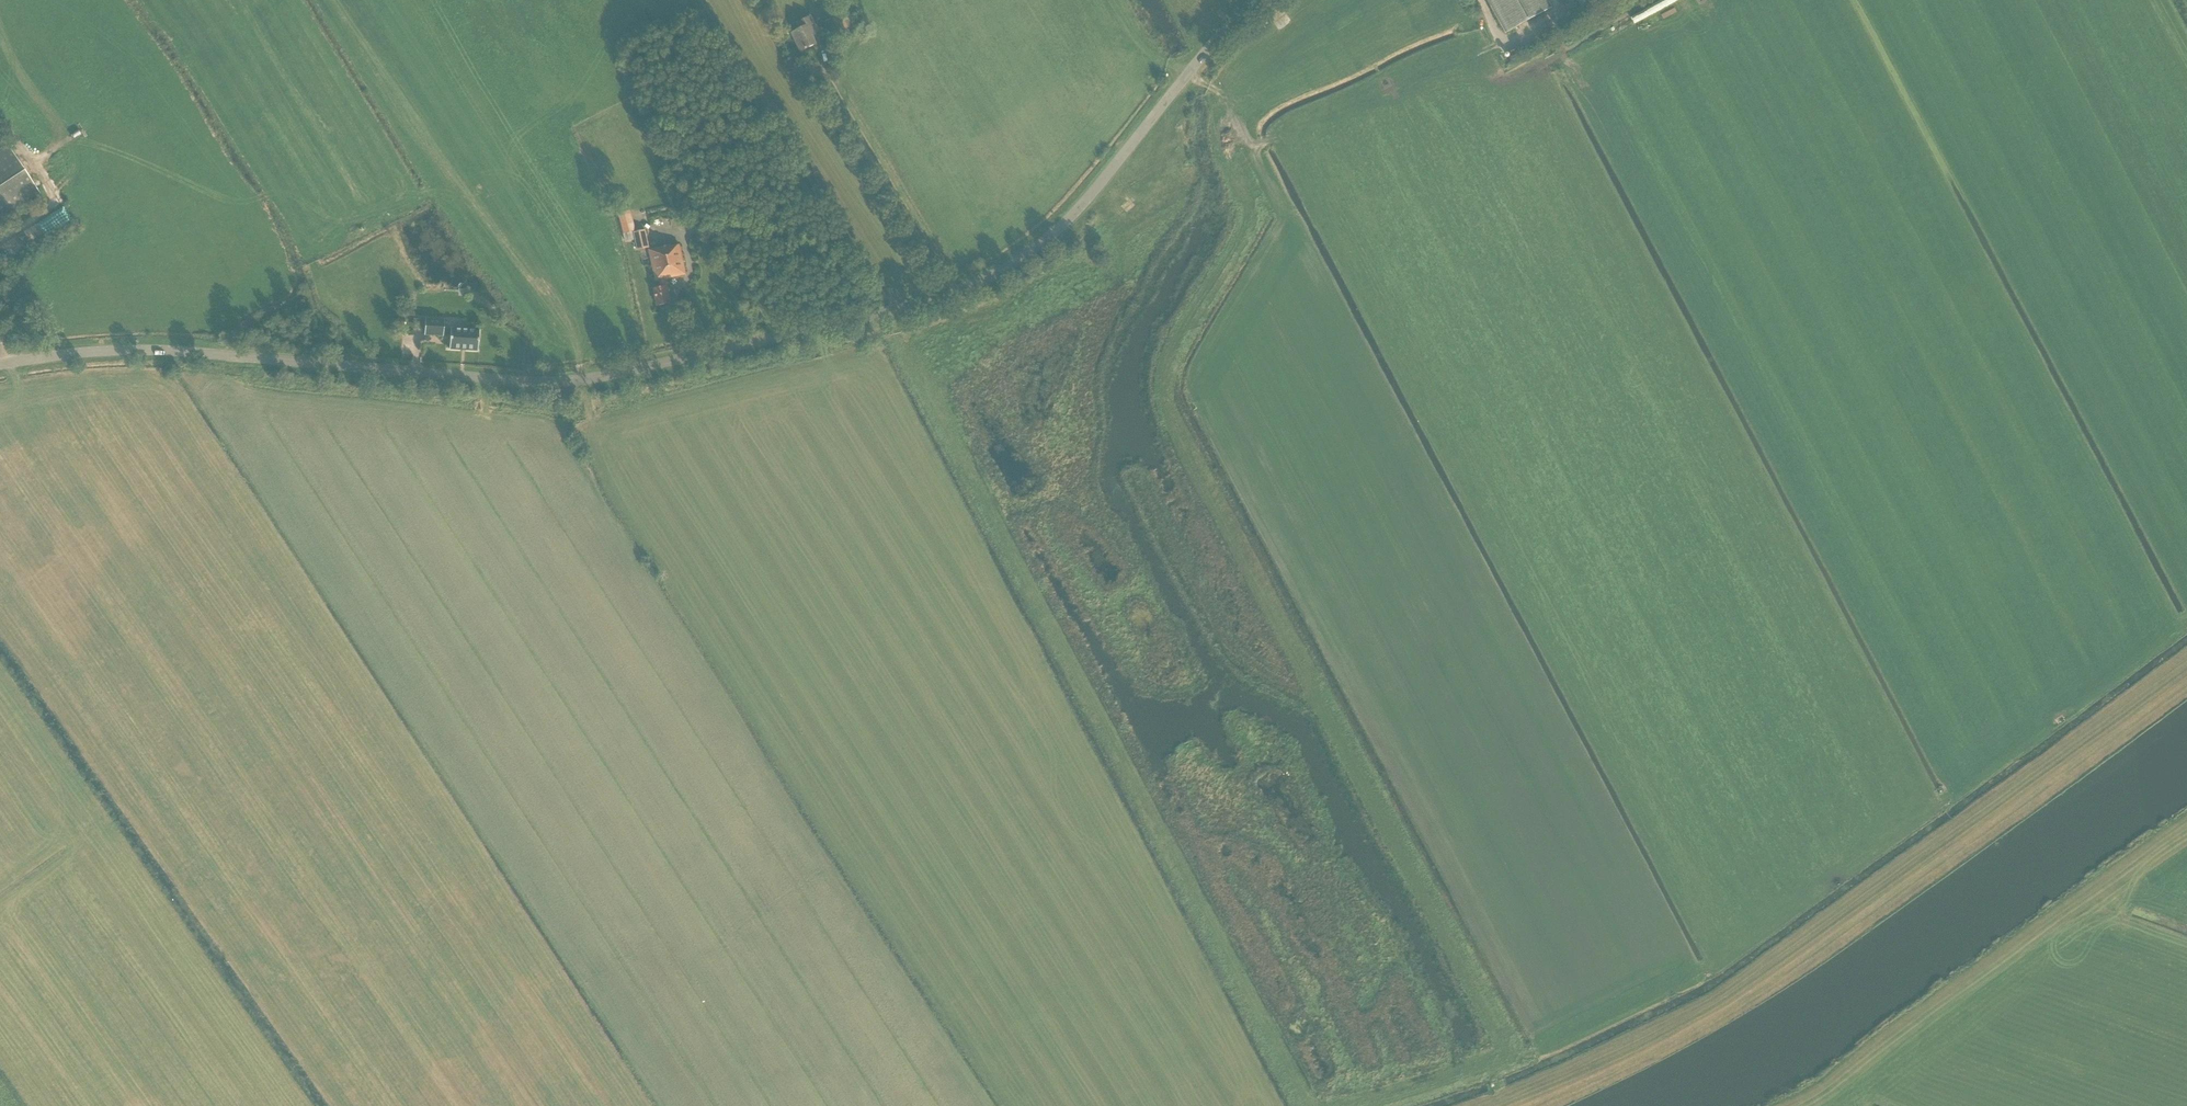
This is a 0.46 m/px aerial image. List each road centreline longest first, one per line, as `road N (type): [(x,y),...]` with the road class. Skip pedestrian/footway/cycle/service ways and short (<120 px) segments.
road 1 (tertiary): [(0,365),(96,353),(196,353),(531,386),(608,380),(936,301),(1017,261),(1063,226),(1203,58),(1264,0)]
road 2 (track): [(956,291),(820,64)]

